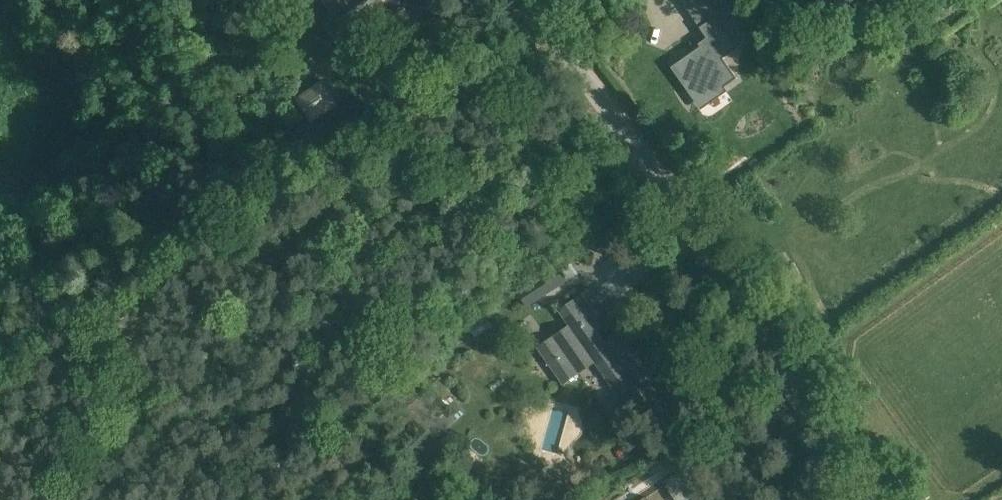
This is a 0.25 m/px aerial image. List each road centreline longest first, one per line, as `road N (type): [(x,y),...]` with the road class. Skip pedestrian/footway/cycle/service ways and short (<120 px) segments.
road 1 (unclassified): [(884,499),(528,0)]

